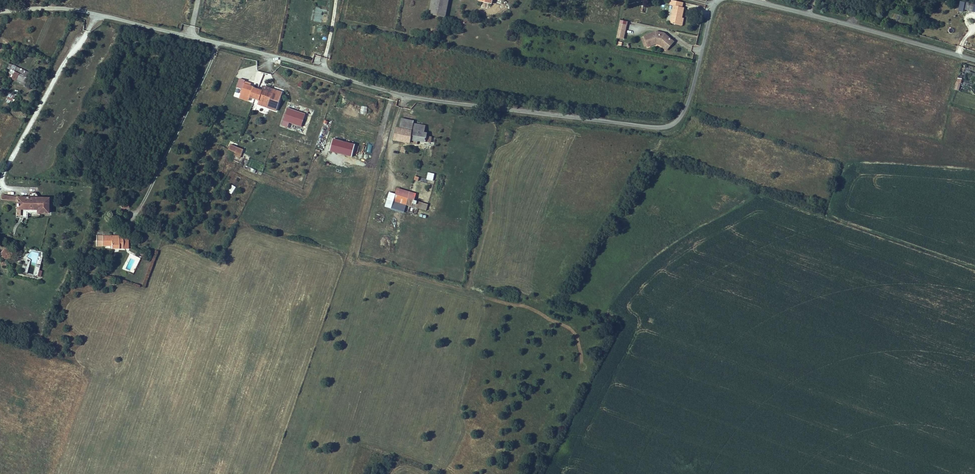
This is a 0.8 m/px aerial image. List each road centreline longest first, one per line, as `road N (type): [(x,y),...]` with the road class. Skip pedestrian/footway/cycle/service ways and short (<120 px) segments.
road 1 (unclassified): [(0,10),(79,8),(400,96),(655,127),(685,110),(716,0)]
road 2 (unclassified): [(749,0),(974,61)]

